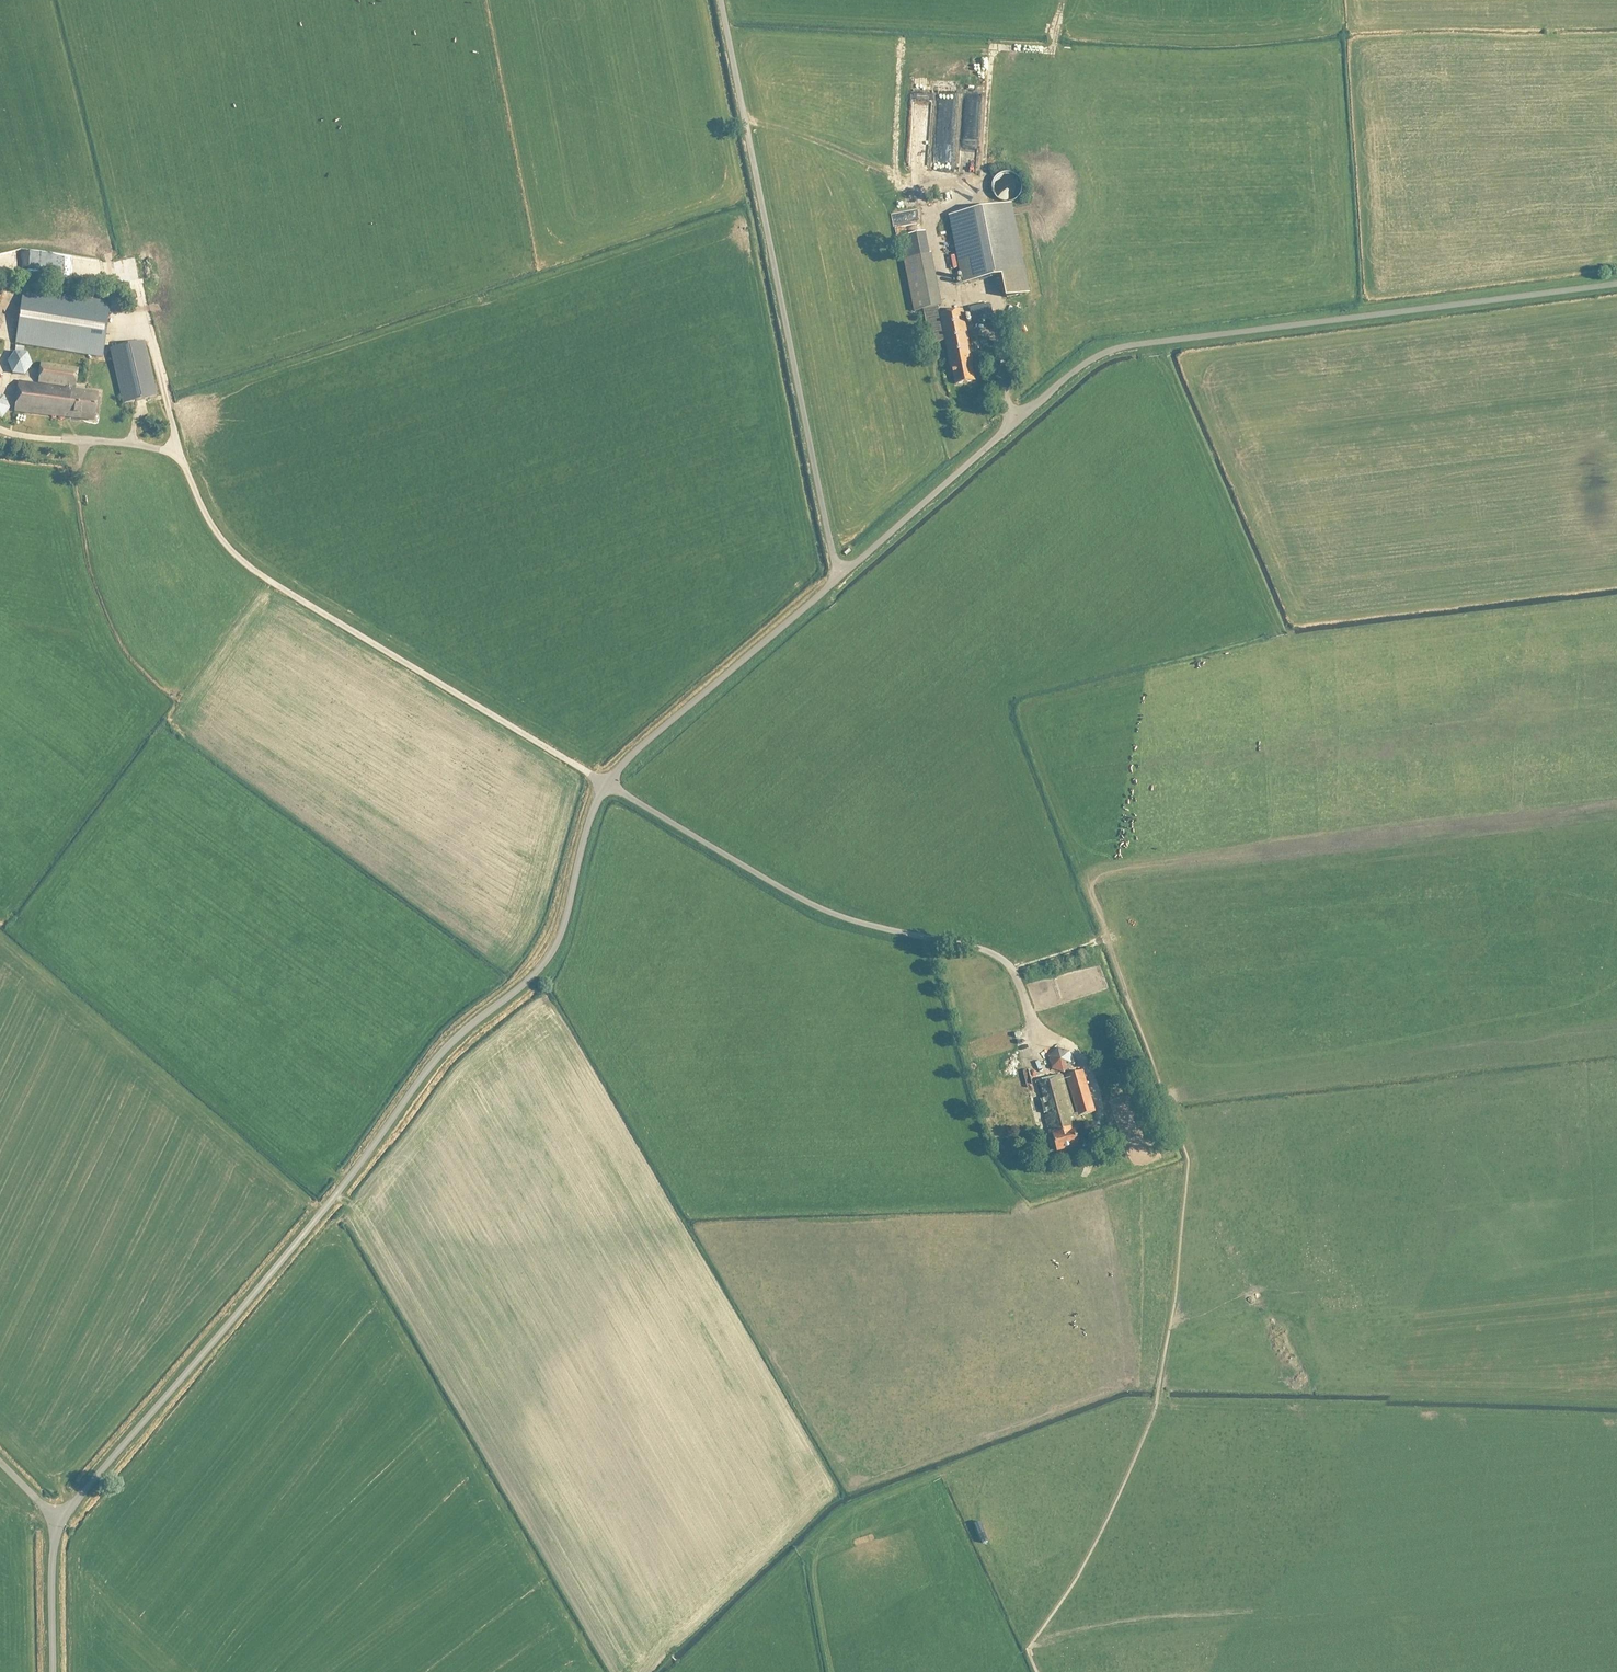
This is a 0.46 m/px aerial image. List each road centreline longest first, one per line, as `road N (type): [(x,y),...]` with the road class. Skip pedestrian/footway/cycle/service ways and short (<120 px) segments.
road 1 (unclassified): [(61,1522),(462,1040),(532,989),(551,964),(591,810),(615,774),(843,574)]
road 2 (track): [(1037,1671),(1028,1651),(1079,1574),(1157,1403),(1189,1157),(1107,940),(1012,969)]
road 3 (unclassified): [(843,574),(1066,378),(1112,350),(1616,284)]
road 4 (unclassified): [(843,574),(831,552),(720,0)]
road 5 (unclassified): [(52,1671),(53,1548),(61,1522)]

